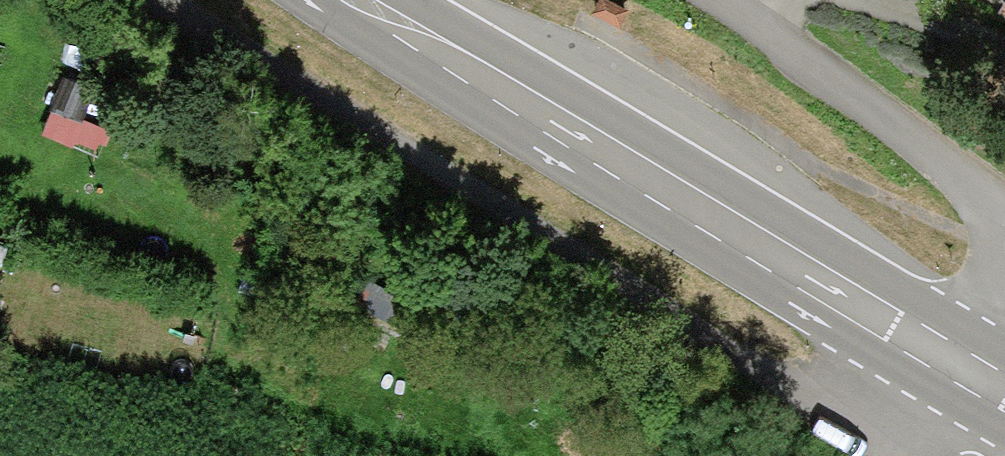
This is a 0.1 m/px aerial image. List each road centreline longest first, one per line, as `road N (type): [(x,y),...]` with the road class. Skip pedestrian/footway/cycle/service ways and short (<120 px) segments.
road 1 (track): [(160,0),(831,415),(927,346)]
road 2 (secondary): [(927,346),(358,0)]
road 3 (residential): [(1004,221),(721,0)]

